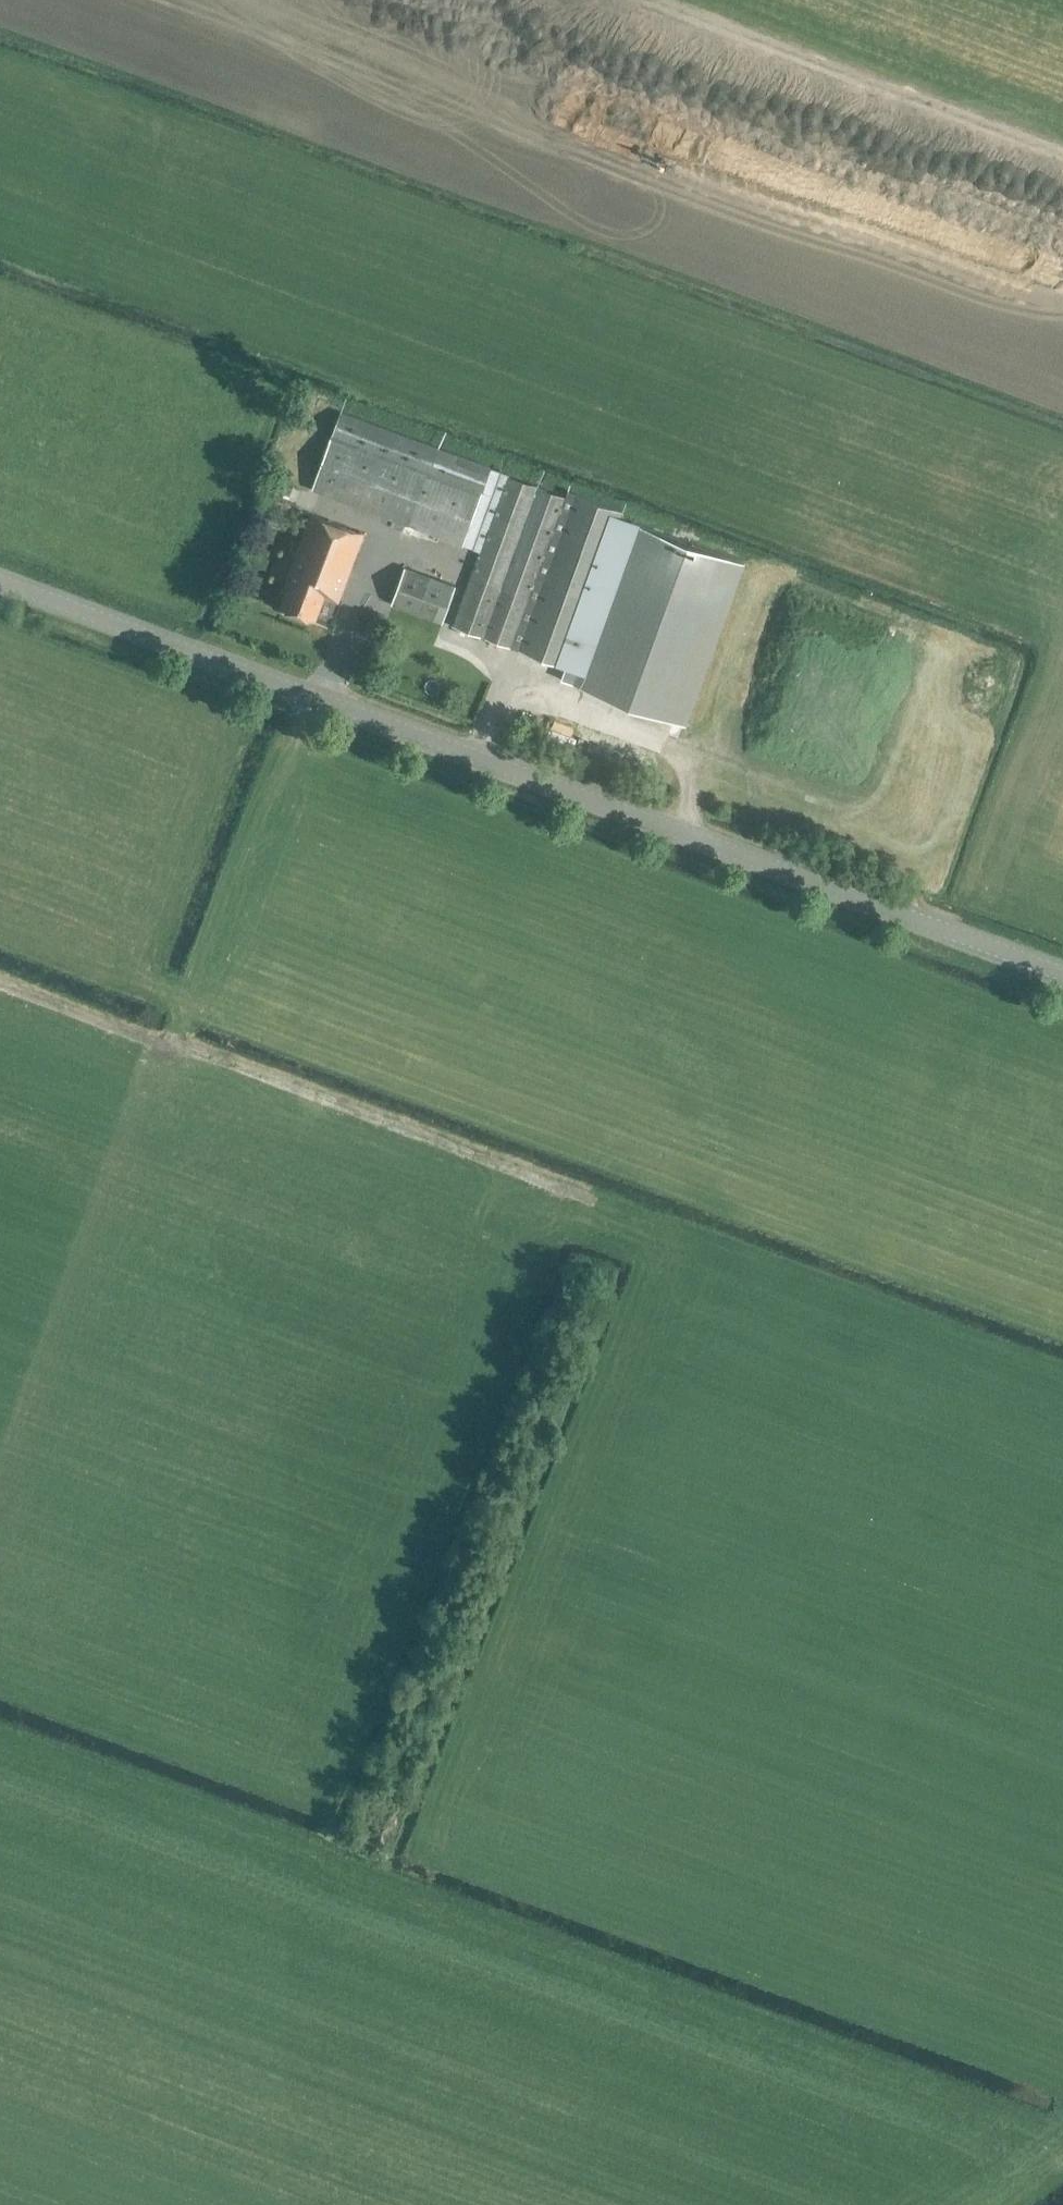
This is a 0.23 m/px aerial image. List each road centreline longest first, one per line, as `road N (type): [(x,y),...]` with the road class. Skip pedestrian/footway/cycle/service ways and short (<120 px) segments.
road 1 (tertiary): [(1062,980),(0,583)]

